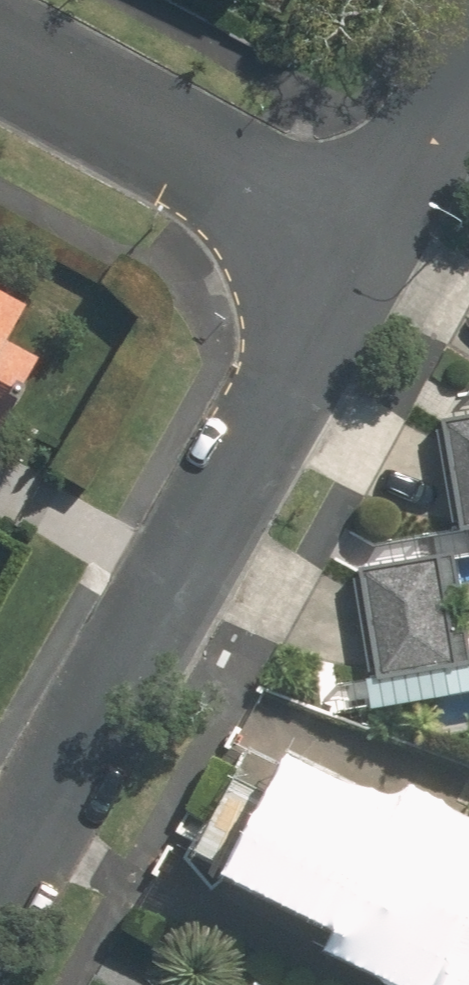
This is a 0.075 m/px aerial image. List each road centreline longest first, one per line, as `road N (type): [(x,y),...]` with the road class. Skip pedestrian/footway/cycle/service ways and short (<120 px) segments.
road 1 (residential): [(362,250),(0,888)]
road 2 (residential): [(362,250),(0,51)]
road 3 (residential): [(468,58),(362,250)]

